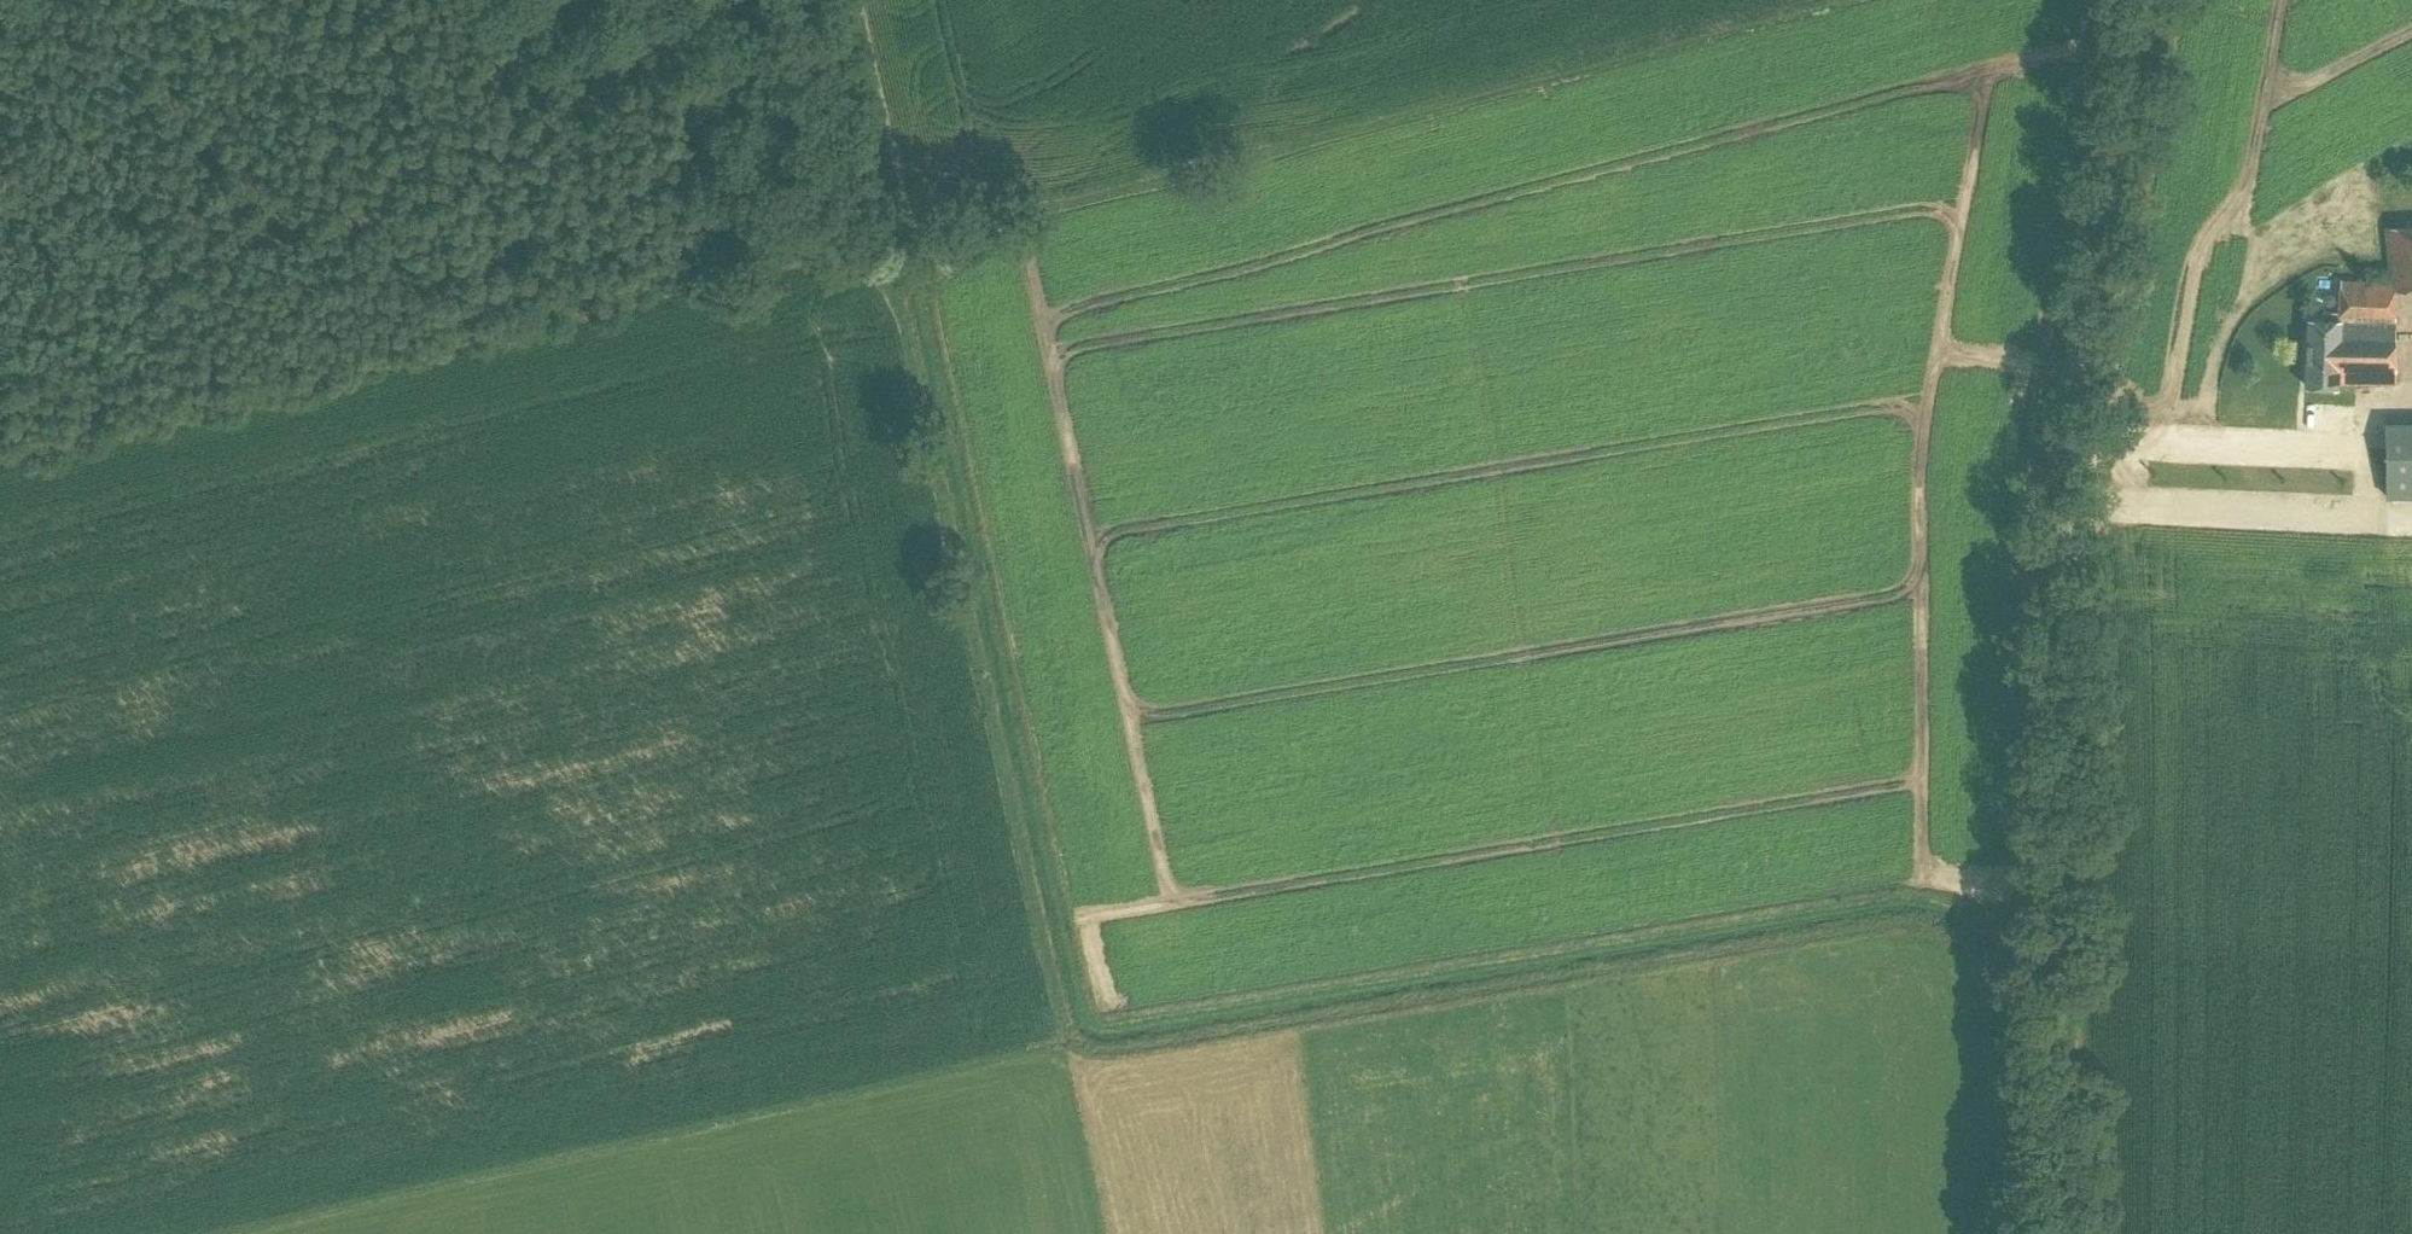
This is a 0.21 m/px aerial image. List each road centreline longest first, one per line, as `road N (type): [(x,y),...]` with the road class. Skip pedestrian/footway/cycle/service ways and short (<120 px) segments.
road 1 (unclassified): [(2054,1233),(2056,566),(2068,402),(2137,0)]

